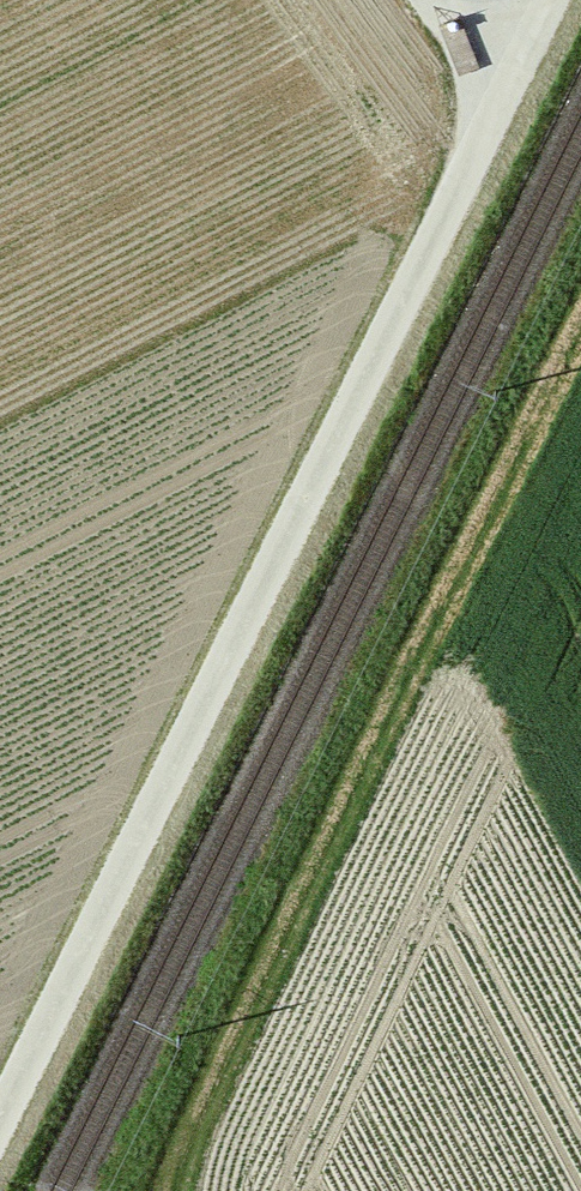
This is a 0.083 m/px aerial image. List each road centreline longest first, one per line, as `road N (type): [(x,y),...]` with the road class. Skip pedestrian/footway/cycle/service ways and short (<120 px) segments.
road 1 (track): [(555,0),(0,1121)]
road 2 (track): [(580,551),(242,1190)]
road 3 (track): [(426,0),(502,109)]

